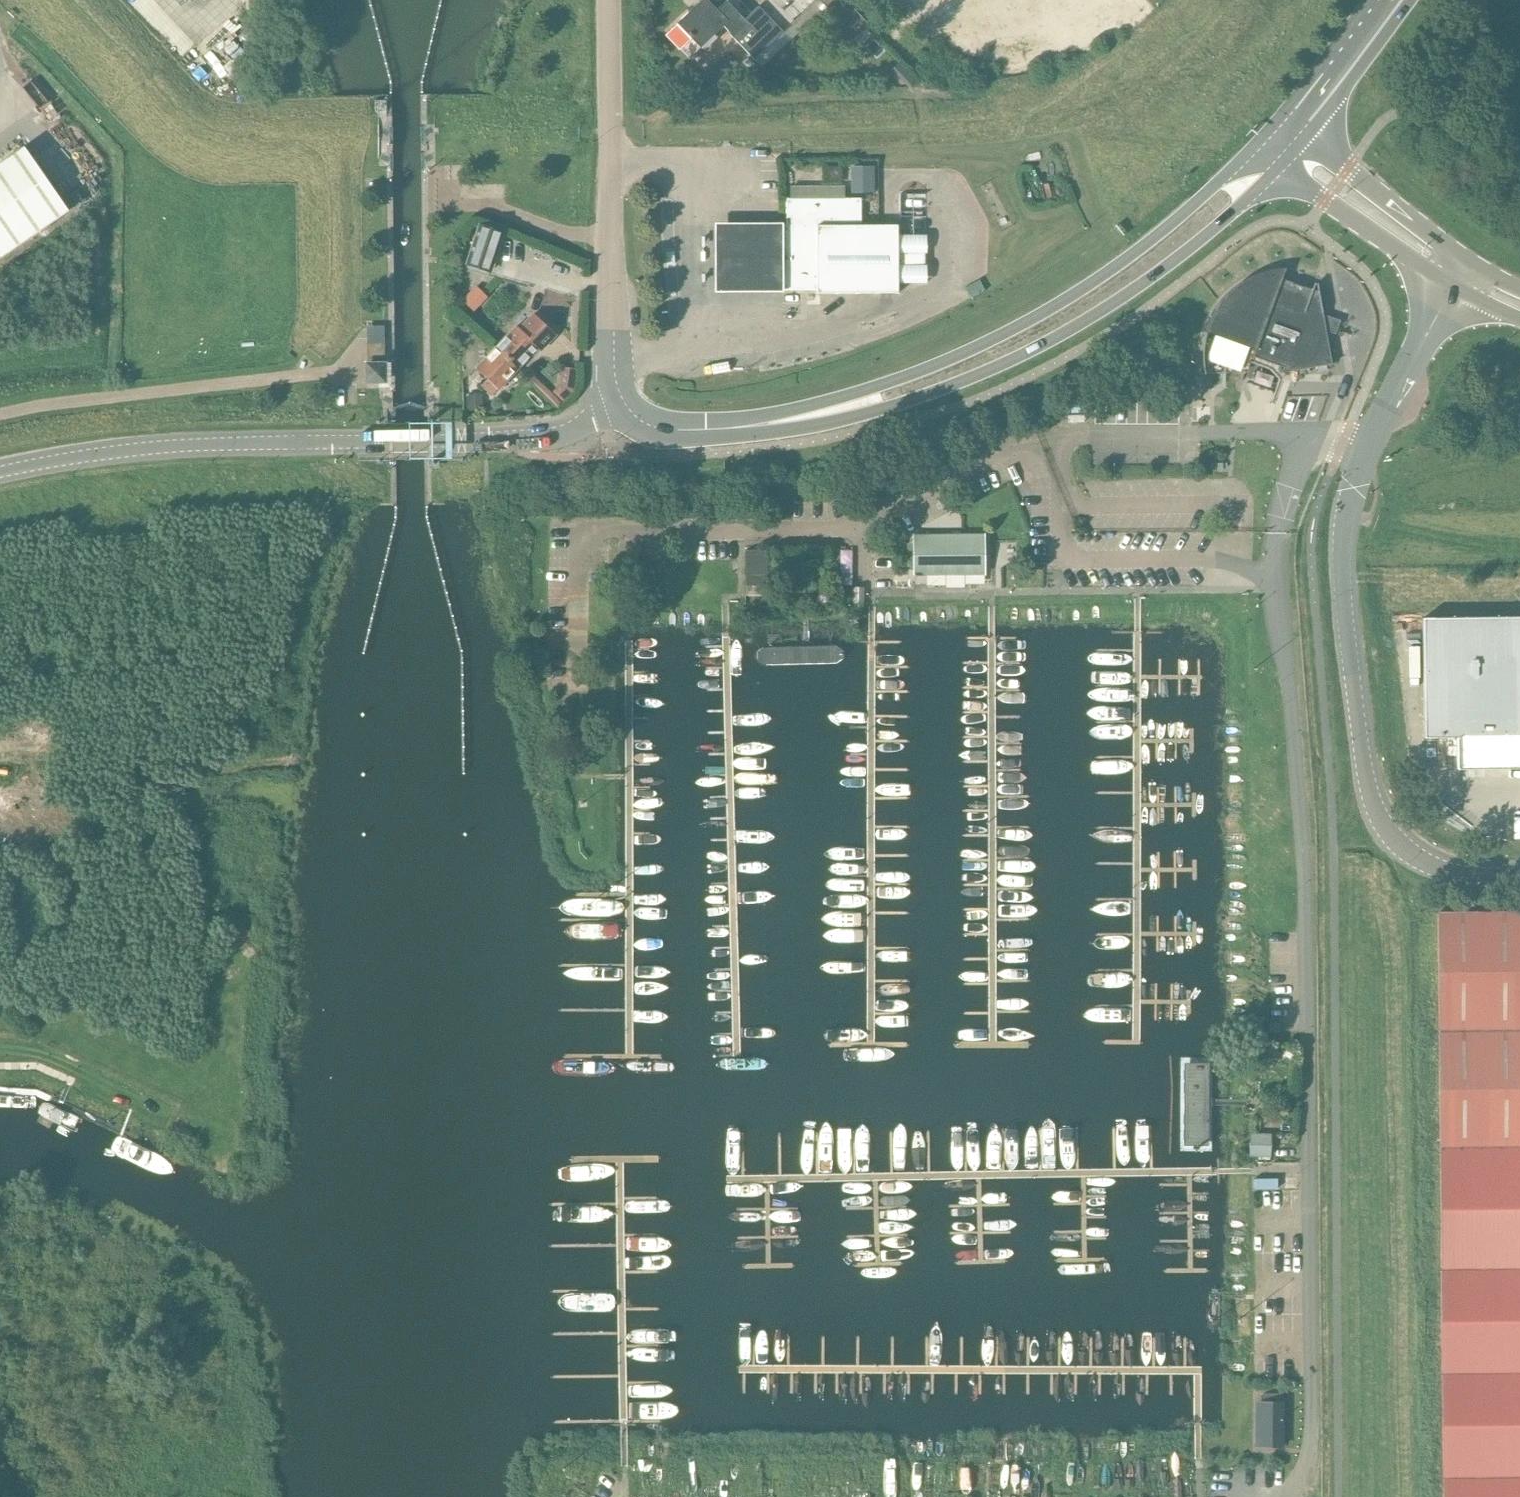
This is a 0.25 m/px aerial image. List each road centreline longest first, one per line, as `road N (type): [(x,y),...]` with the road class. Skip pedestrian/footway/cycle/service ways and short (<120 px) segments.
road 1 (secondary): [(0,471),(158,448),(538,438),(566,433),(624,403)]
road 2 (secondary): [(802,419),(864,415),(1026,353),(1199,242),(1238,207),(1265,158)]
road 3 (unclassified): [(1519,872),(1427,860),(1381,820),(1370,791),(1342,579),(1346,509),(1370,444)]
road 4 (secondary): [(1265,158),(1215,185),(1086,287),(1013,329),(802,419)]
road 5 (unclassified): [(624,403),(611,358),(600,0)]
road 6 (secondary): [(1265,158),(1451,288)]
road 7 (secondary): [(1465,258),(1296,124)]
road 8 (secondary): [(624,403),(641,422),(665,429),(802,419)]
road 9 (unclassified): [(1451,288),(1370,444)]
road 10 (tertiary): [(1392,3),(1296,124)]

